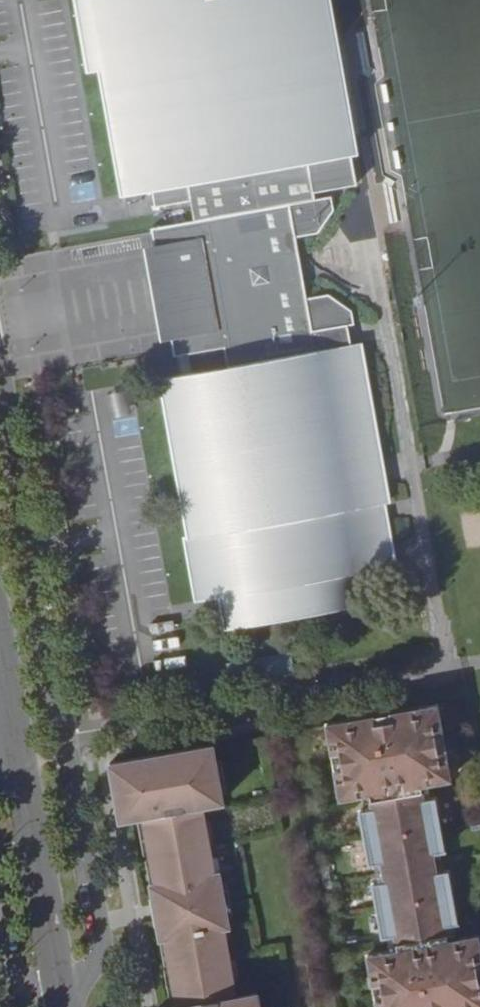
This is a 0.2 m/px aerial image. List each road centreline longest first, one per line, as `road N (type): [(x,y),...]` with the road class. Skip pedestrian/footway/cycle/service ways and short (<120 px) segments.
road 1 (tertiary): [(67,1006),(16,743)]

